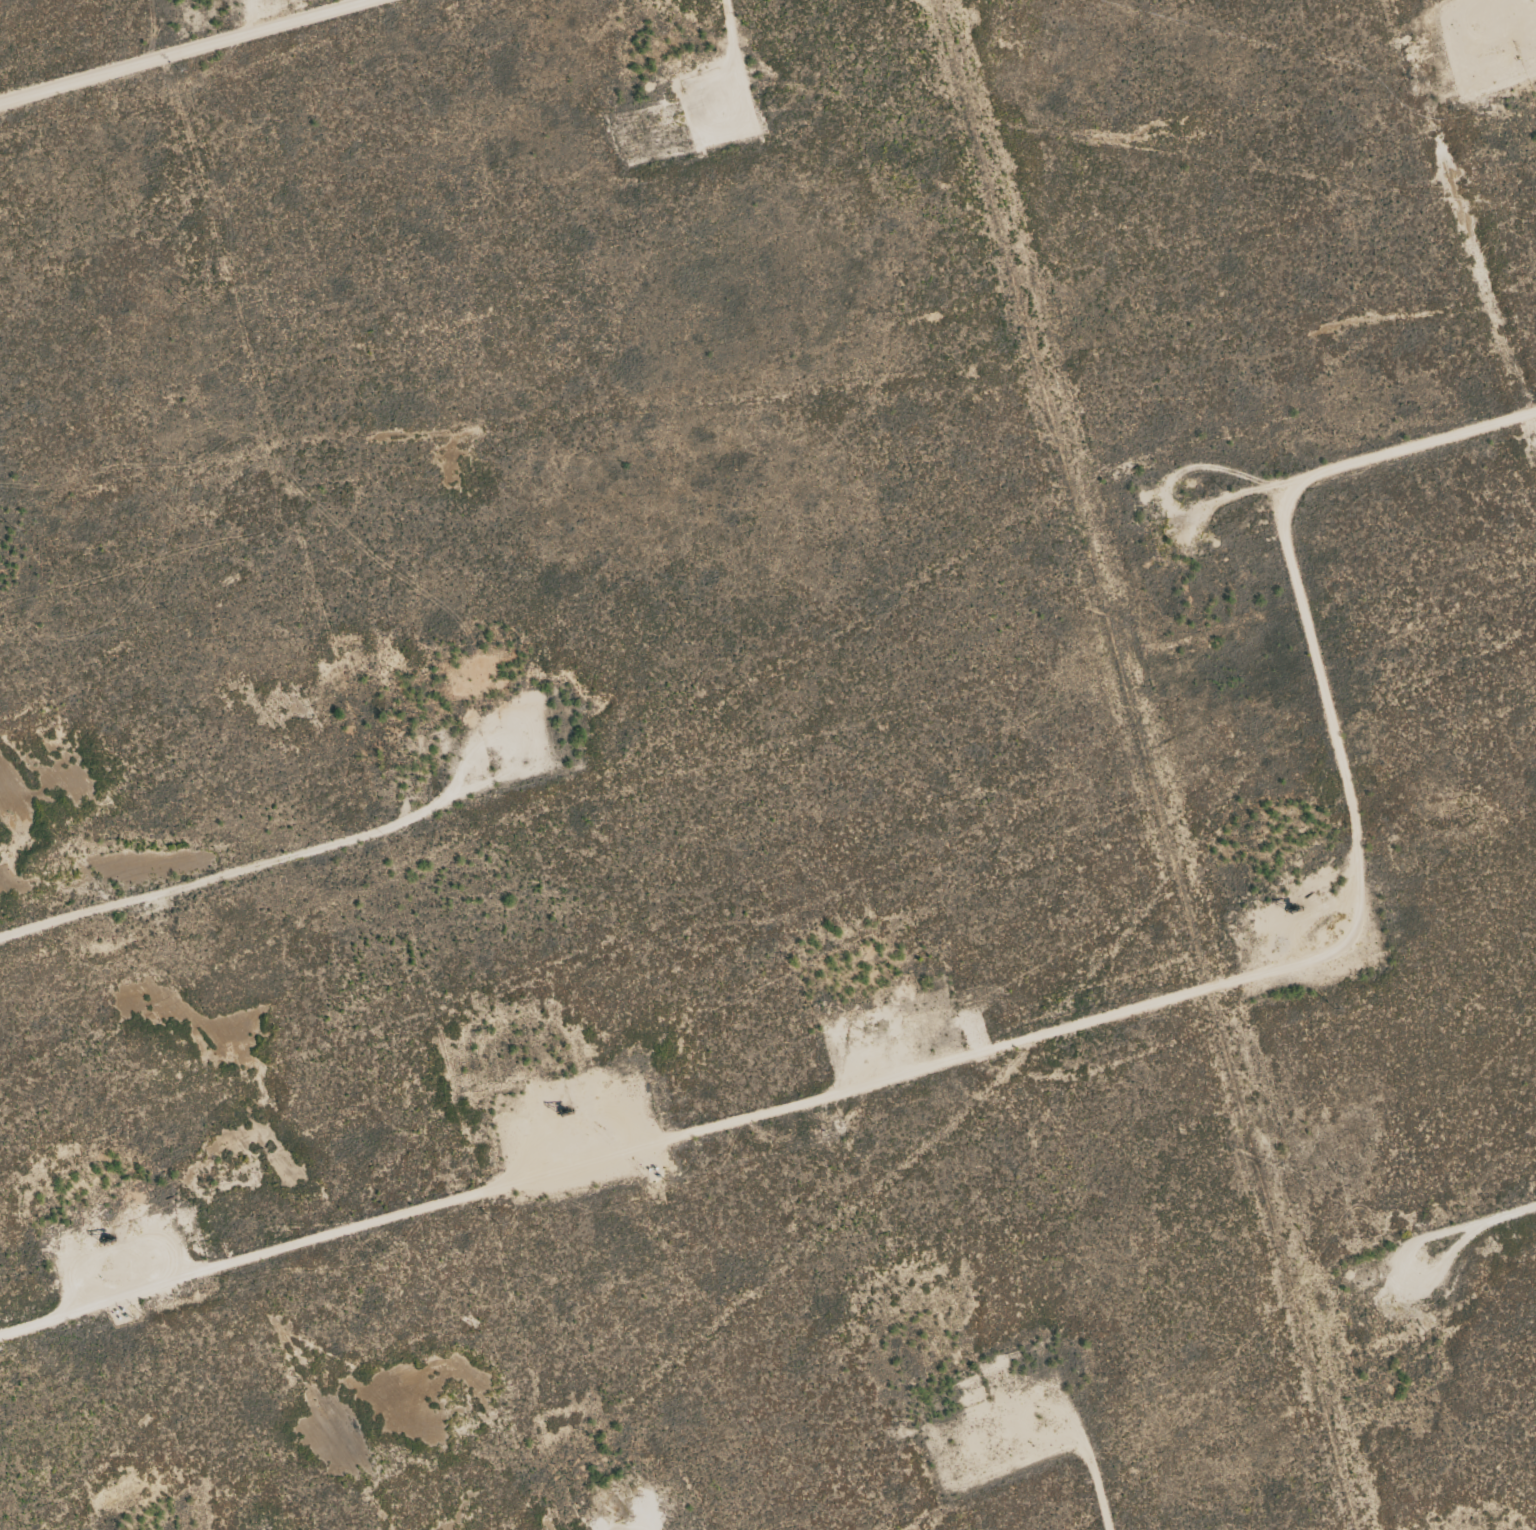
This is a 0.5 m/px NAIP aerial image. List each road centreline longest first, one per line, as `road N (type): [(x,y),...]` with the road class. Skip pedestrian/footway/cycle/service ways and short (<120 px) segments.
road 1 (track): [(1535,415),(1308,476),(1287,498),(1281,522),(1356,842),(1357,894),(1346,936),(1314,960),(0,1336)]
road 2 (track): [(0,931),(398,822)]
road 3 (track): [(359,0),(0,101)]

